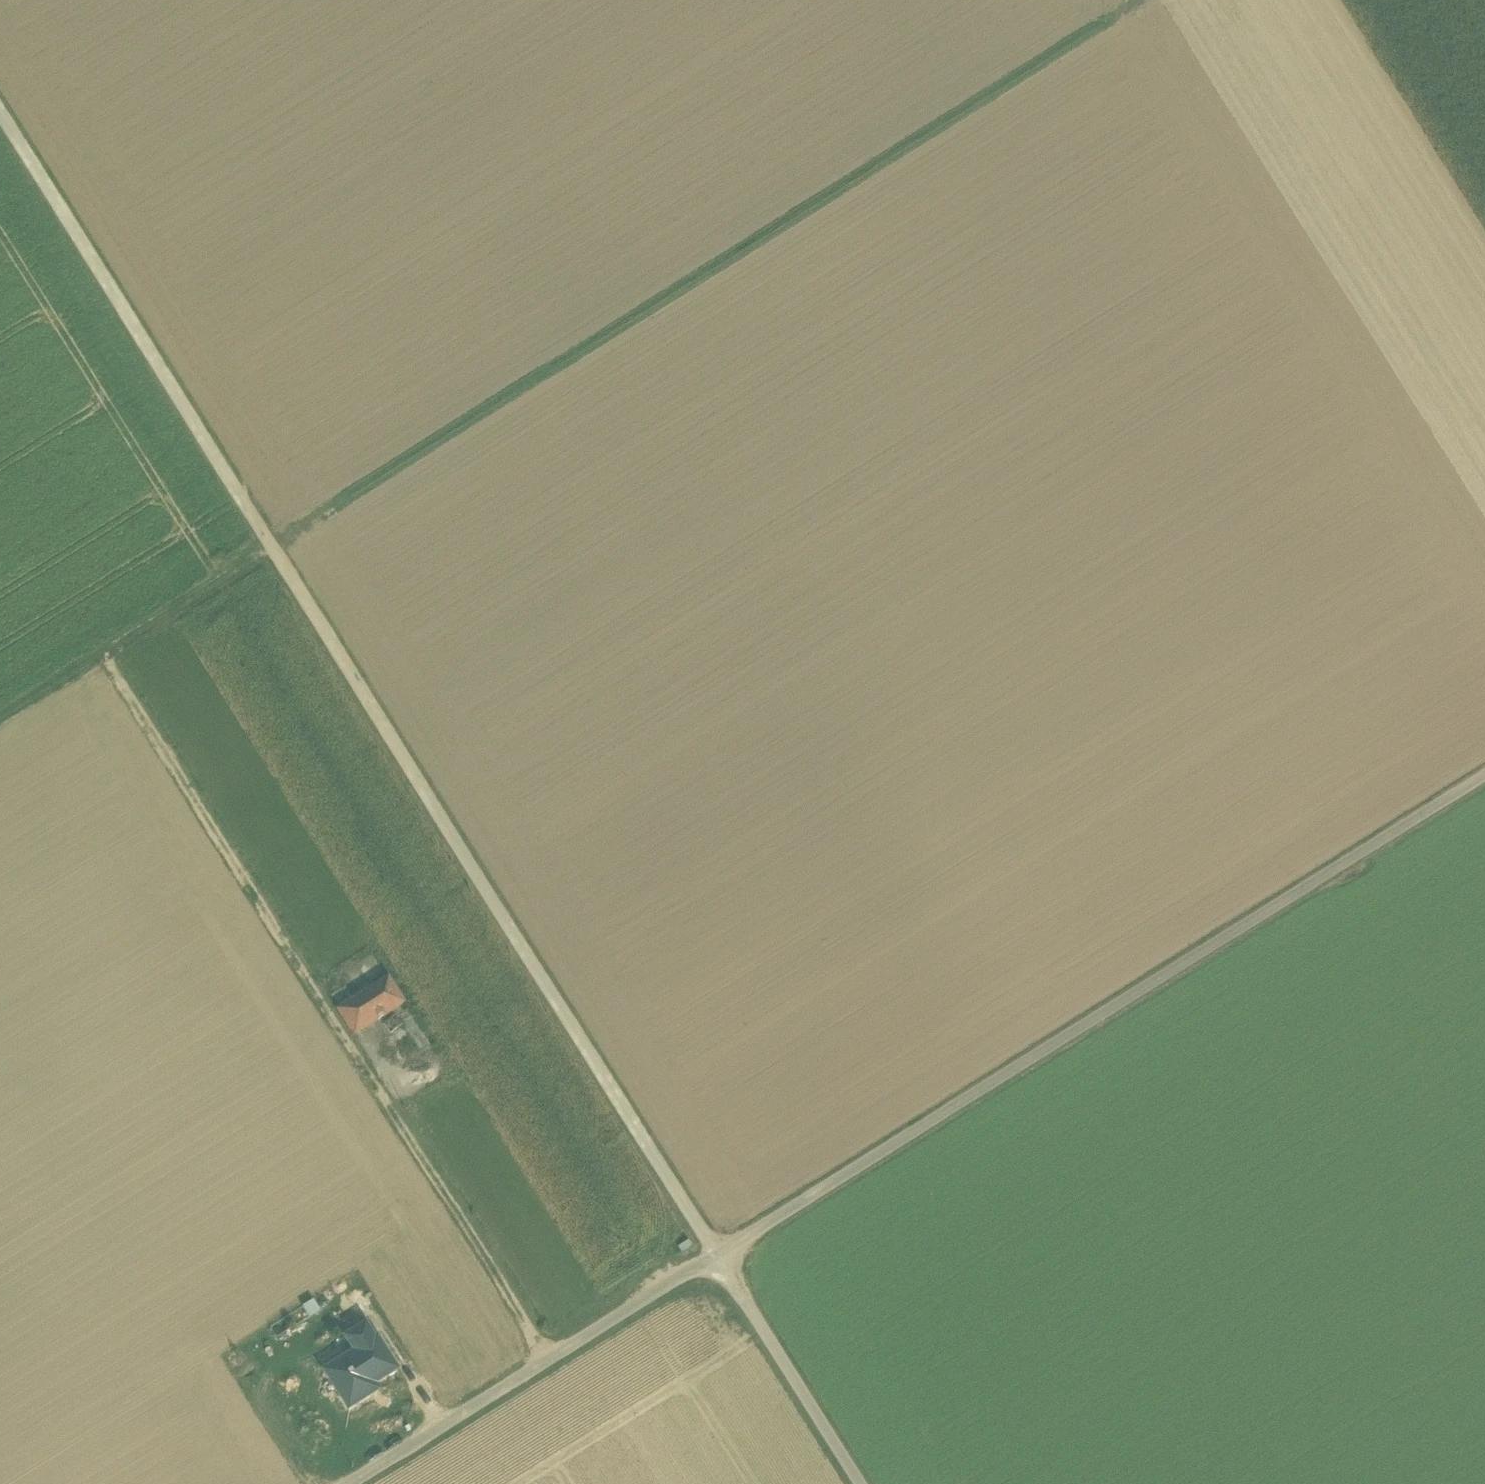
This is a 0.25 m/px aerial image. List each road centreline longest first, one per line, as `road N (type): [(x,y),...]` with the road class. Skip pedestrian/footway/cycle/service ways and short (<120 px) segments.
road 1 (unclassified): [(718,1257),(0,118)]
road 2 (track): [(1140,0),(0,715)]
road 3 (unclassified): [(1484,776),(718,1257)]
road 4 (track): [(100,653),(545,1359)]
road 5 (unclassified): [(718,1257),(343,1483)]
road 6 (track): [(860,1483),(718,1257)]

